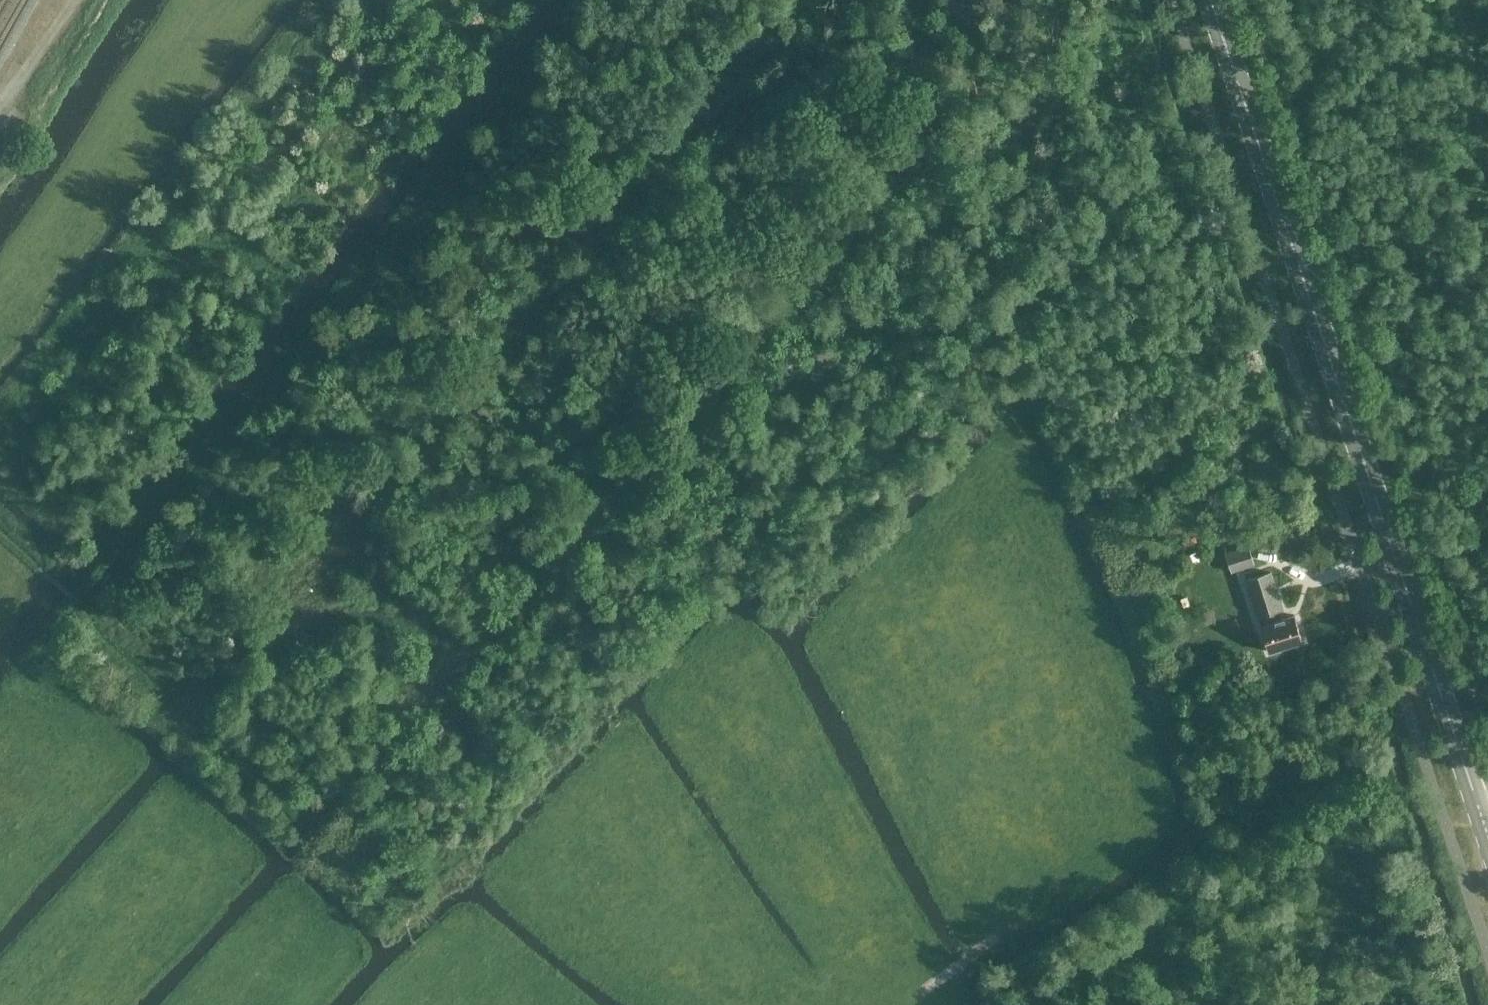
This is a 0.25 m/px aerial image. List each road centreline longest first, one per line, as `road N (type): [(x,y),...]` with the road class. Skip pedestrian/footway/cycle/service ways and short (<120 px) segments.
road 1 (secondary): [(1487,834),(1211,0)]
road 2 (track): [(76,605),(585,0)]

